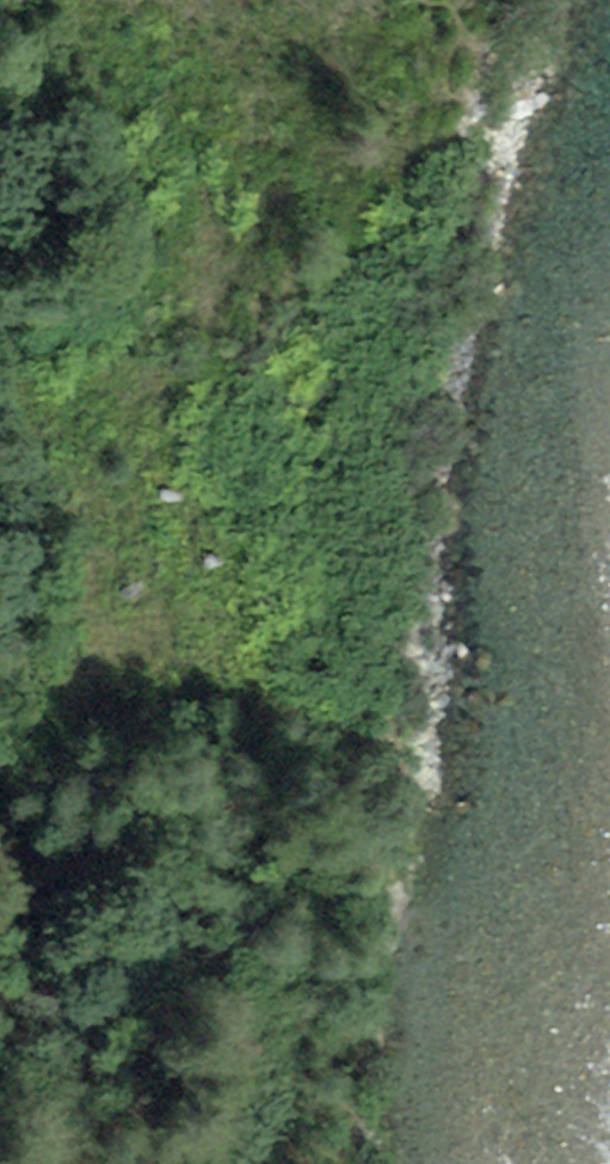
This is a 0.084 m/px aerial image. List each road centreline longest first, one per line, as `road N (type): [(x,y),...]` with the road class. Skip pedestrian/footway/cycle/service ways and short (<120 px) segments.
road 1 (track): [(64,712),(241,581),(277,532),(444,43)]
road 2 (track): [(0,348),(39,434),(181,631),(225,665),(296,699),(384,727),(429,752),(471,757)]
road 3 (track): [(105,526),(169,305),(176,170),(206,0)]

